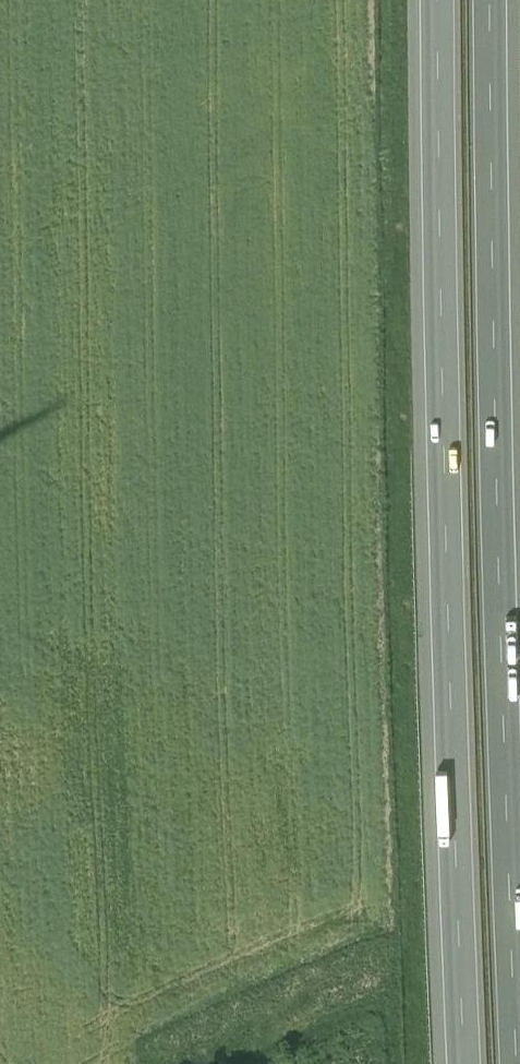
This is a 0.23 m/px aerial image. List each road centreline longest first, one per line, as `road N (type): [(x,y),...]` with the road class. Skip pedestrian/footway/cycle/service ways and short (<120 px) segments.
road 1 (motorway): [(443,0),(447,562),(464,1063)]
road 2 (motorway): [(518,1063),(503,0)]

